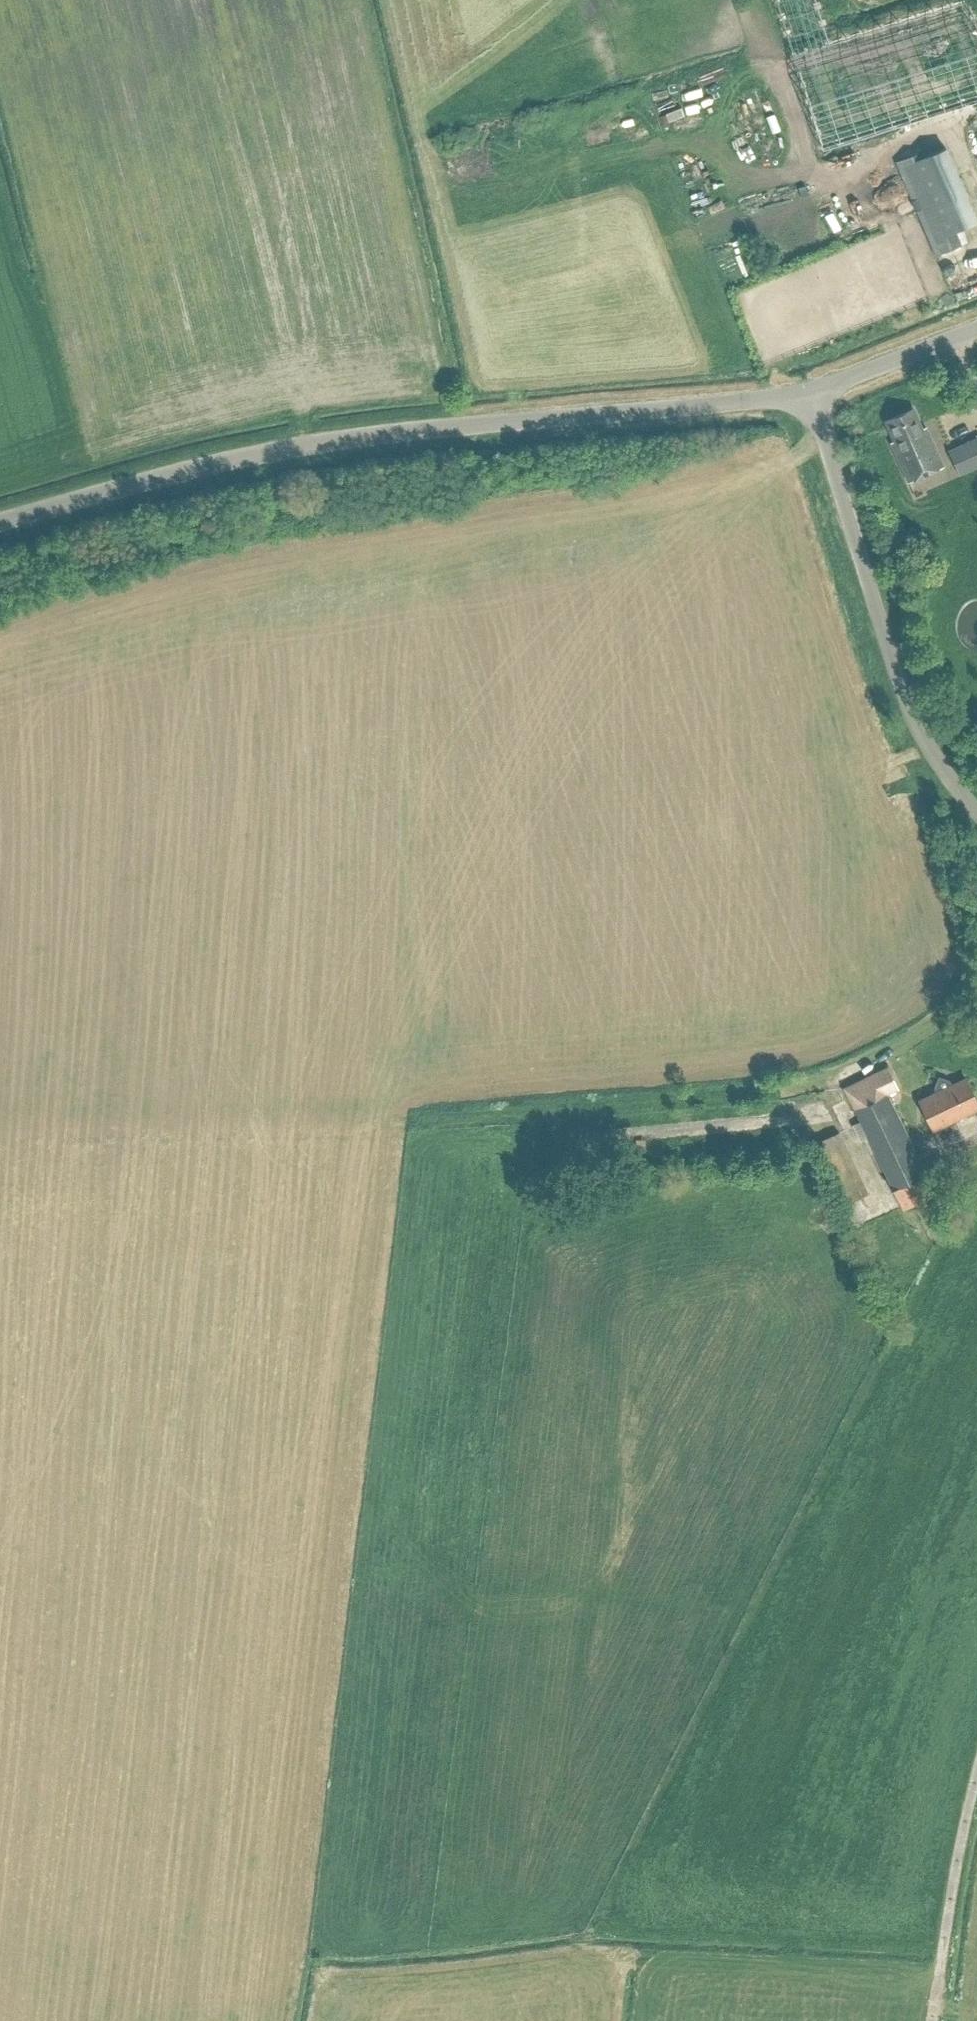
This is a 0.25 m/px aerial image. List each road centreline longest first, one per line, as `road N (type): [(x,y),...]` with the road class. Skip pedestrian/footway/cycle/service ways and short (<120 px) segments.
road 1 (tertiary): [(811,389),(332,441),(218,462),(0,521)]
road 2 (unclassified): [(976,812),(907,704),(811,389)]
road 3 (track): [(976,1771),(932,2020)]
road 4 (tertiary): [(811,389),(976,328)]

